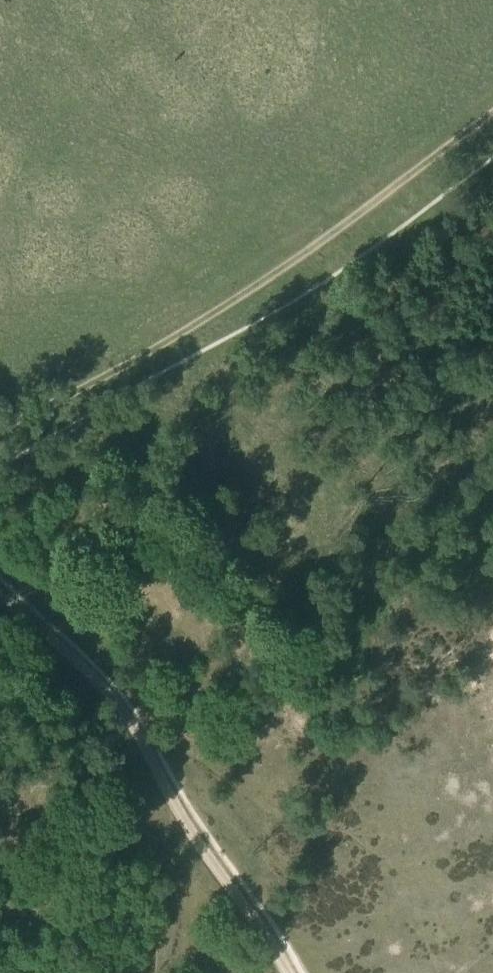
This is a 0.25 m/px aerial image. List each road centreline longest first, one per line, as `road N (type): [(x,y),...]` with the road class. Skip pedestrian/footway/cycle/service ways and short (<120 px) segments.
road 1 (track): [(0,433),(177,335),(492,111)]
road 2 (track): [(0,598),(69,661),(132,739),(238,894),(282,972)]

